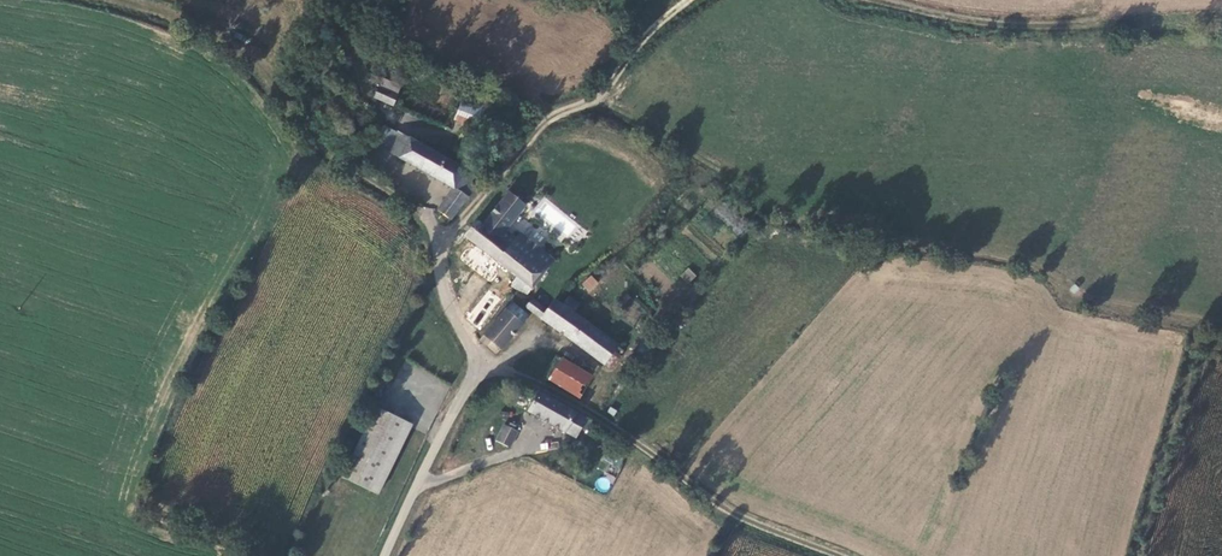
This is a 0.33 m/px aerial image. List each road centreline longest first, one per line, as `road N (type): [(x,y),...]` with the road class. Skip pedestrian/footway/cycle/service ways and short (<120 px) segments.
road 1 (track): [(690,0),(647,30),(604,93),(546,121),(440,251),(301,137),(269,83),(227,47),(81,0)]
road 2 (track): [(833,555),(728,517),(605,422),(469,354)]
road 3 (unclassified): [(440,251),(447,303),(469,354),(417,486)]
road 4 (track): [(1101,18),(976,22),(890,0)]

